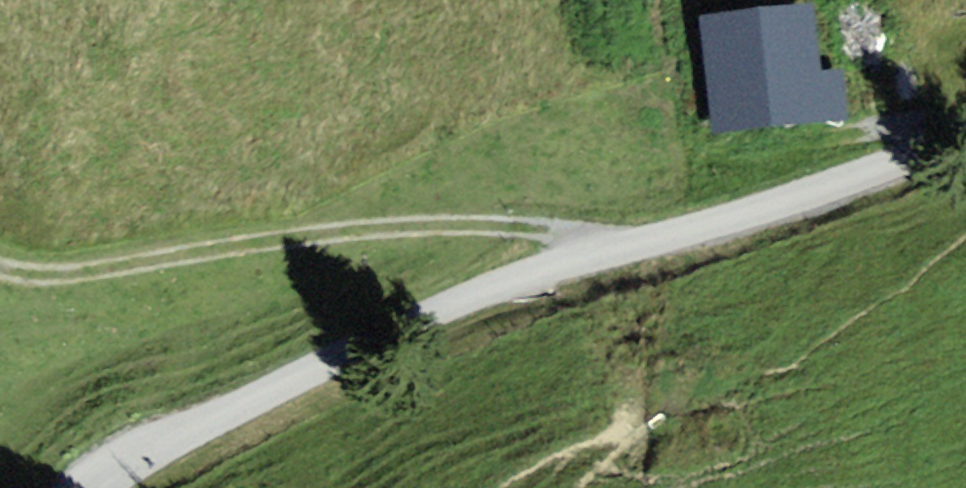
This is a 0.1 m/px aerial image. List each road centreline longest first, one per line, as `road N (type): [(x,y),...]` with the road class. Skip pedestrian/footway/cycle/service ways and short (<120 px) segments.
road 1 (unclassified): [(965,131),(775,203),(514,282),(171,434),(84,487)]
road 2 (track): [(0,265),(83,280),(393,236),(591,238),(605,250)]

